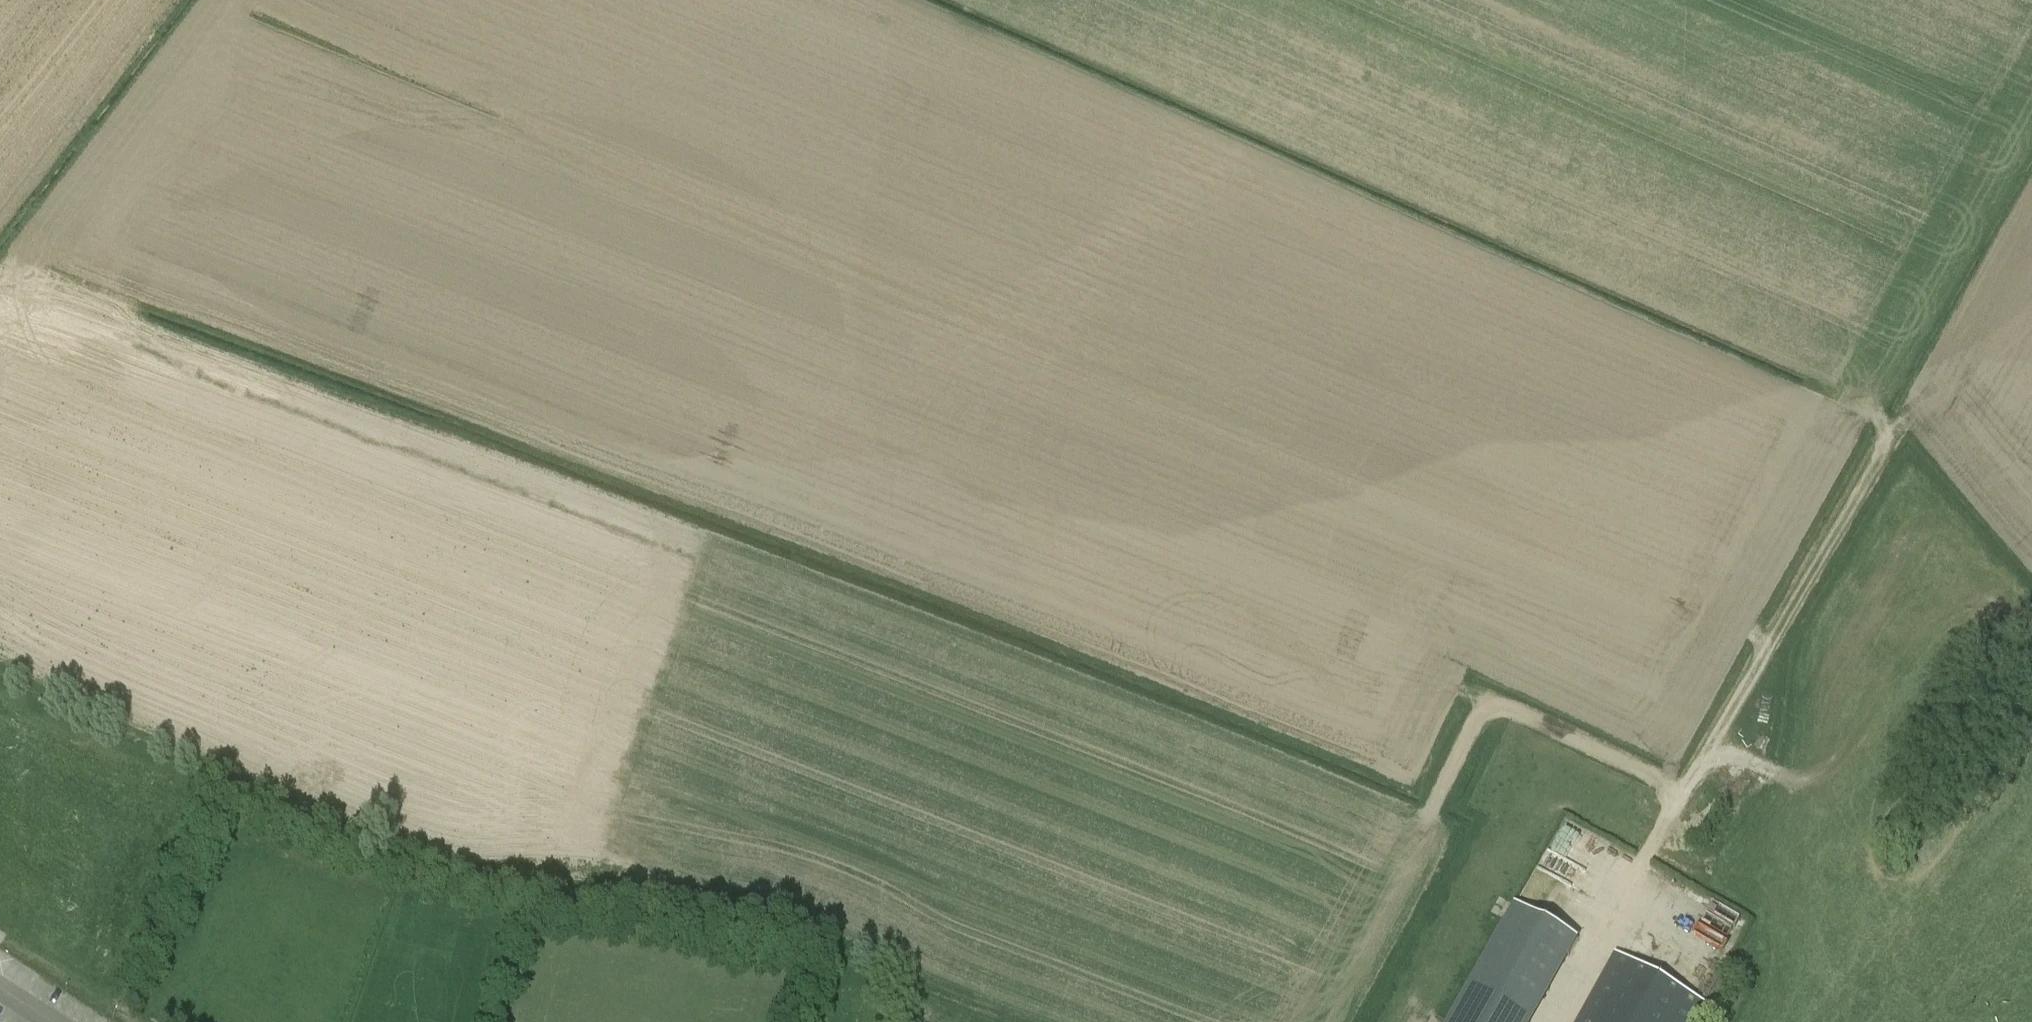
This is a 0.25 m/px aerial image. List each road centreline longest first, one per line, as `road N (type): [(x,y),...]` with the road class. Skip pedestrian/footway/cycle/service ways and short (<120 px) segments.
road 1 (track): [(1638,868),(1696,769),(1711,758),(1744,759),(1794,778),(1830,765),(1943,609),(1970,598),(1995,600),(2031,636)]
road 2 (track): [(1711,758),(1893,426)]
road 3 (track): [(1431,809),(1479,712),(1491,706),(1683,791)]

